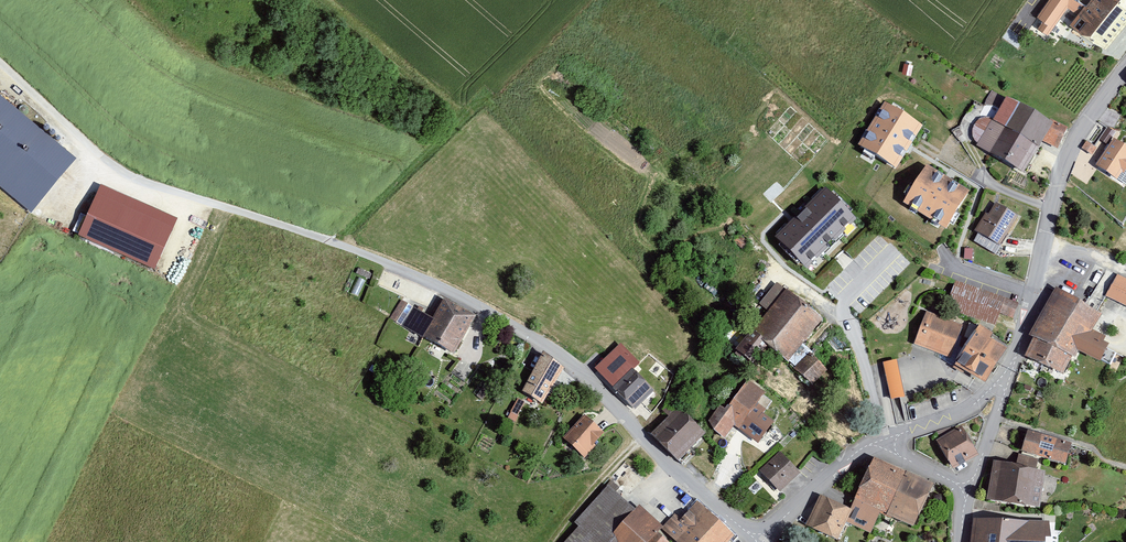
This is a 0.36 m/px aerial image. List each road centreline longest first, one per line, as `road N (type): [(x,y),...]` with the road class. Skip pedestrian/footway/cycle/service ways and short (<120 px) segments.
road 1 (residential): [(0,63),(118,170),(359,251),(552,348),(664,462),(760,541)]
road 2 (tertiary): [(1010,371),(1062,168),(1125,68)]
road 3 (tertiary): [(762,541),(851,456),(889,444)]
road 4 (residential): [(847,297),(844,312),(881,425),(897,437)]
road 5 (track): [(641,438),(554,541)]
road 6 (tertiary): [(897,437),(961,415),(1010,371)]
road 7 (tertiary): [(1010,371),(968,490)]

